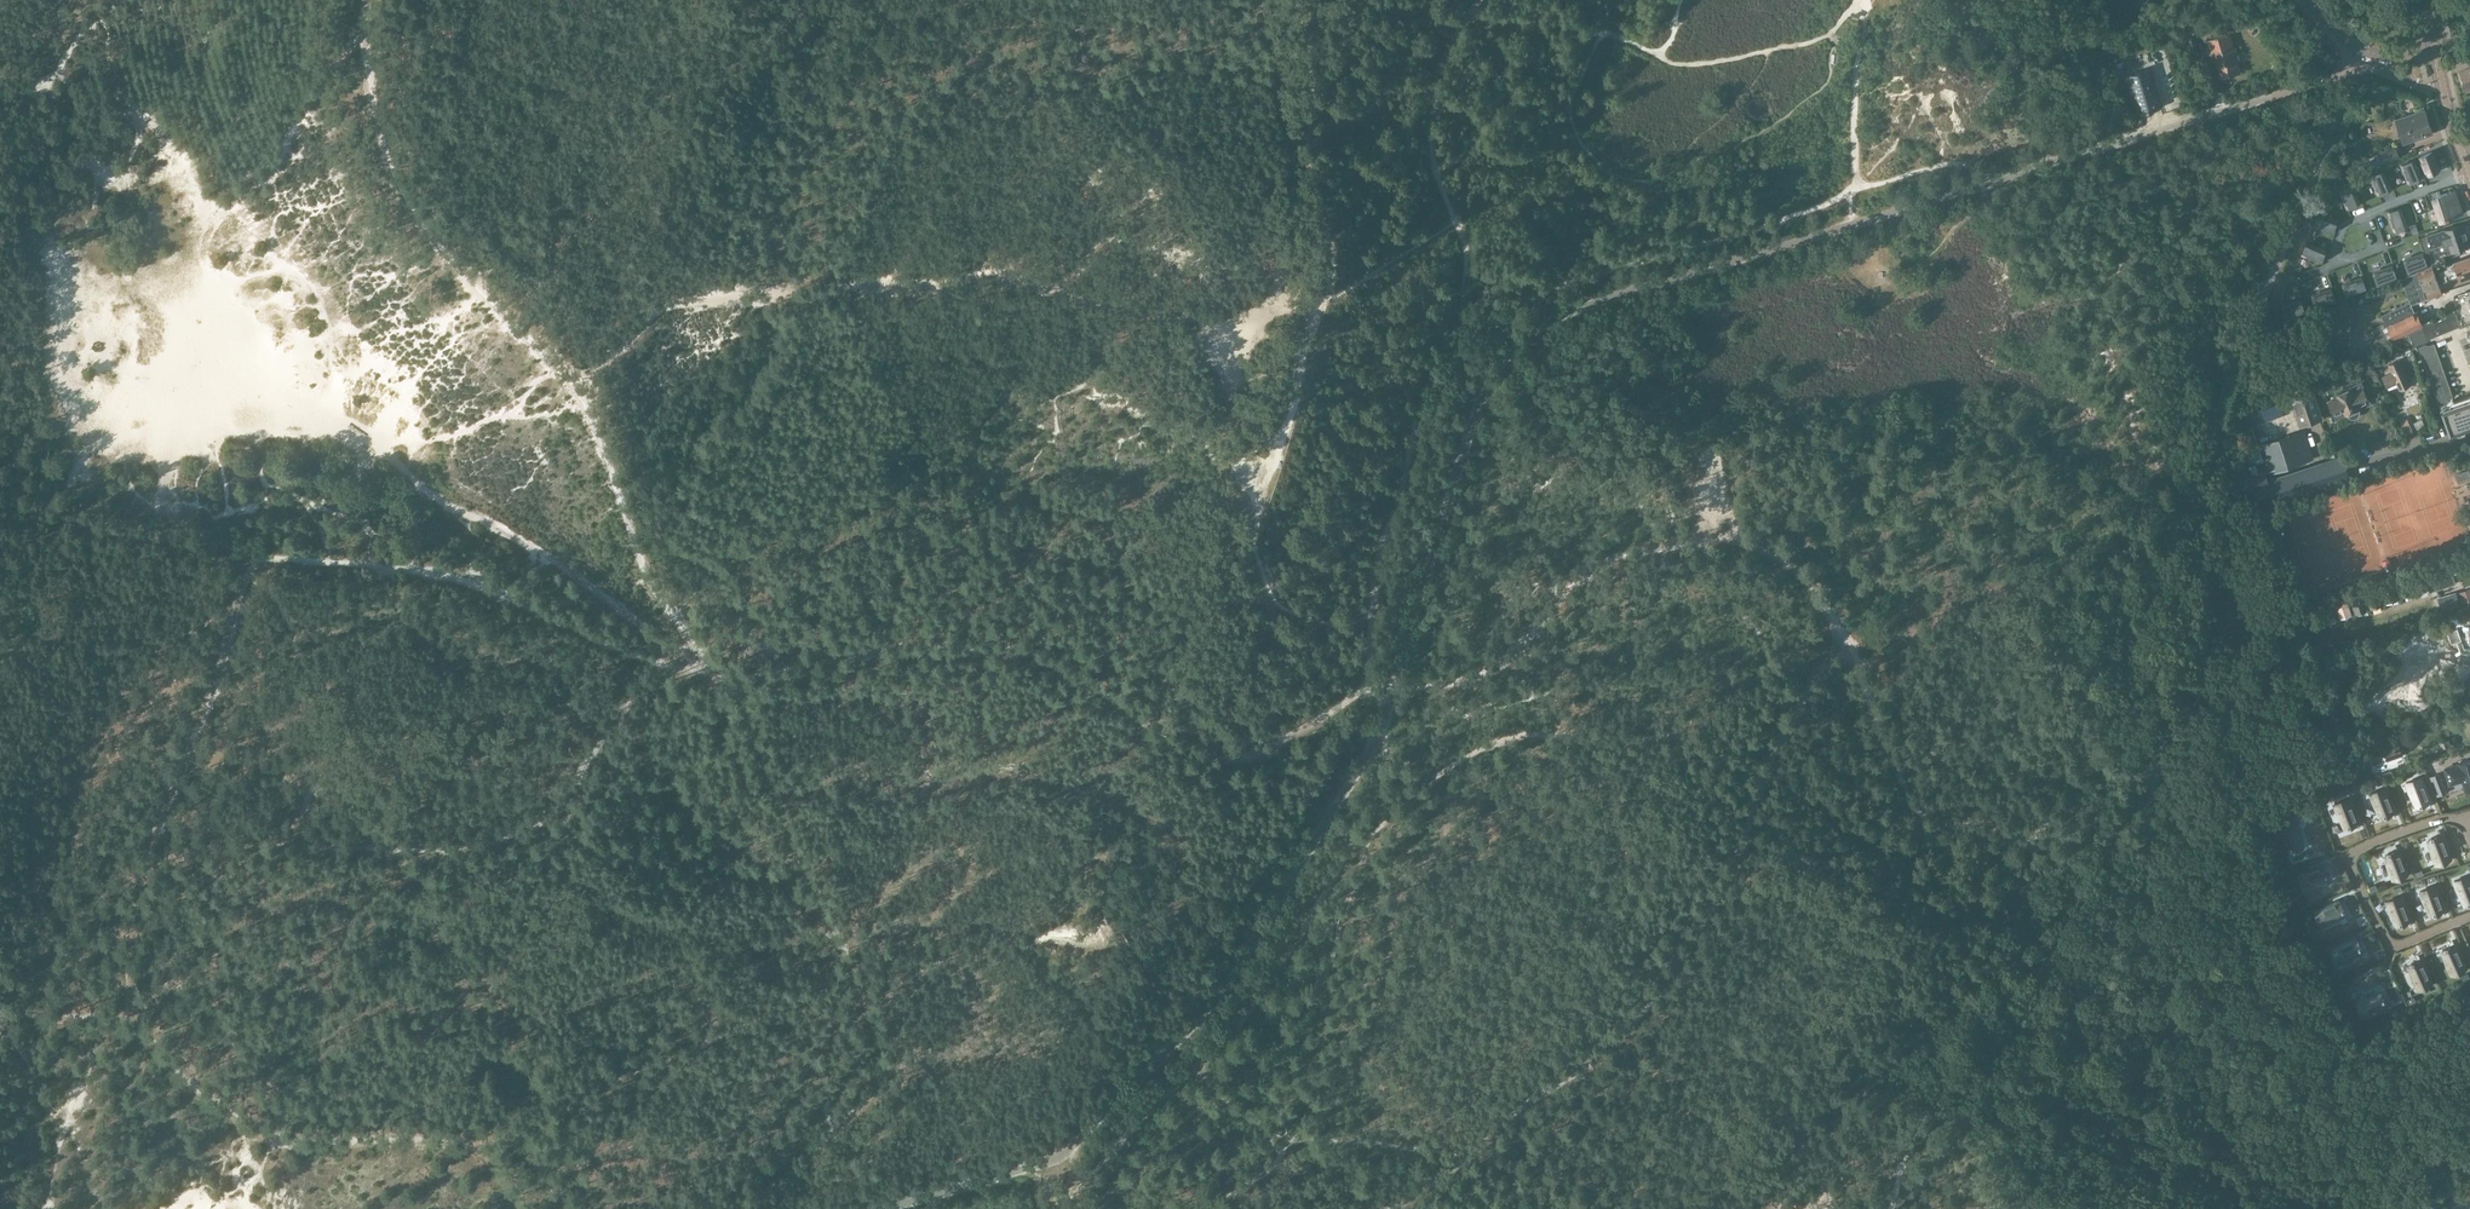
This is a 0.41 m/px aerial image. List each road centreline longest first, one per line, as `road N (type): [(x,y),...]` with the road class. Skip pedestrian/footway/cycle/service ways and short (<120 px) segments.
road 1 (unclassified): [(2318,0),(2368,52),(2394,57),(2434,48)]
road 2 (tertiary): [(2469,172),(2434,48)]

